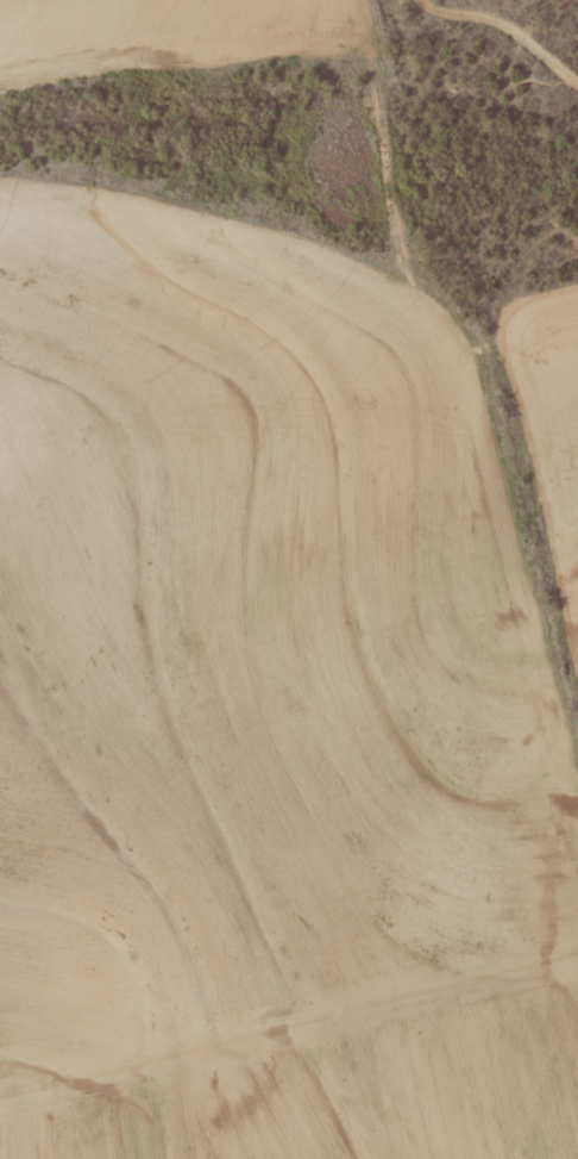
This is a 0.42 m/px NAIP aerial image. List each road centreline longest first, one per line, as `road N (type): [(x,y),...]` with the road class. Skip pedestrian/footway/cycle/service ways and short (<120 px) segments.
road 1 (residential): [(0,1111),(577,962)]
road 2 (residential): [(577,759),(491,345),(516,316),(577,297)]
road 3 (residential): [(504,330),(478,230),(367,213),(326,254)]
road 4 (residential): [(577,77),(473,13),(428,0)]

